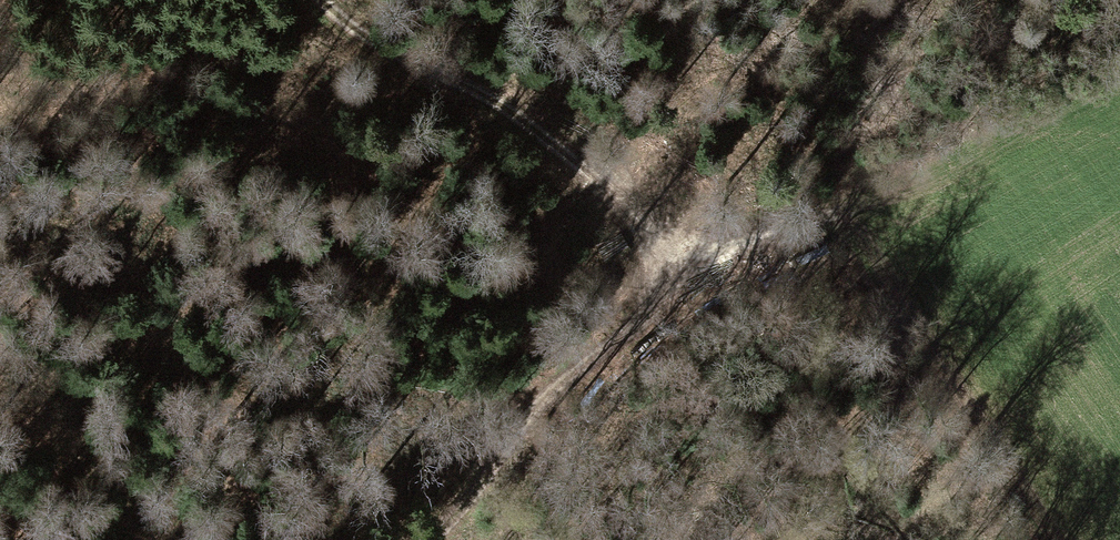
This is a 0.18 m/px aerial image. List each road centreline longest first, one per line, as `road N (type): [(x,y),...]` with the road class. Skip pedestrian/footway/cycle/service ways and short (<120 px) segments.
road 1 (track): [(983,173),(773,236),(675,282),(597,352),(429,539)]
road 2 (track): [(675,282),(659,237),(518,116),(390,50),(320,0)]

